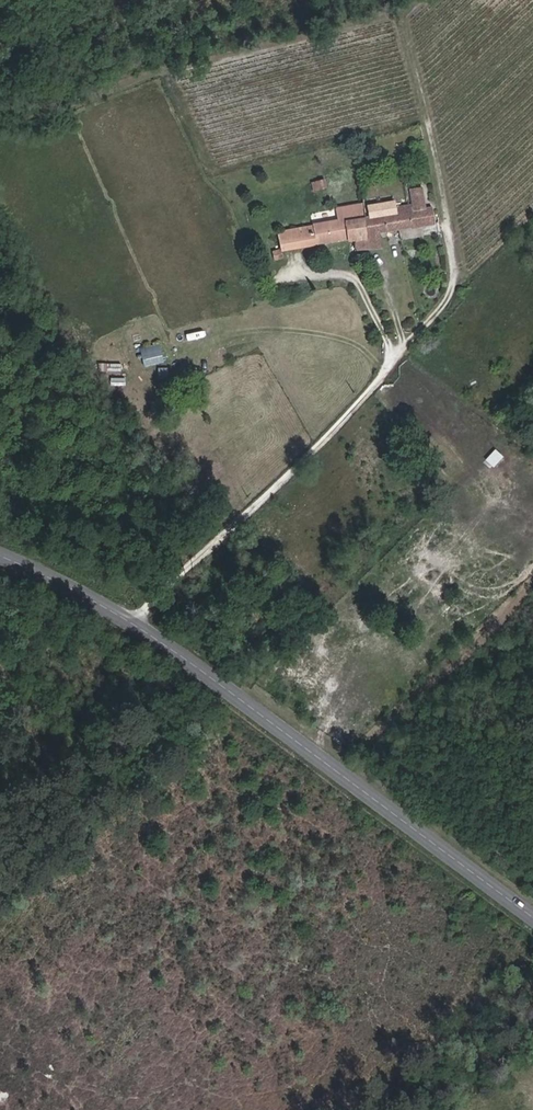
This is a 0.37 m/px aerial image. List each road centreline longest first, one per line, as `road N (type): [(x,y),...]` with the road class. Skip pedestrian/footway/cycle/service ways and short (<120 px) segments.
road 1 (tertiary): [(532,916),(134,622)]
road 2 (residential): [(134,622),(358,408),(393,359)]
road 3 (tertiary): [(134,622),(0,555)]

